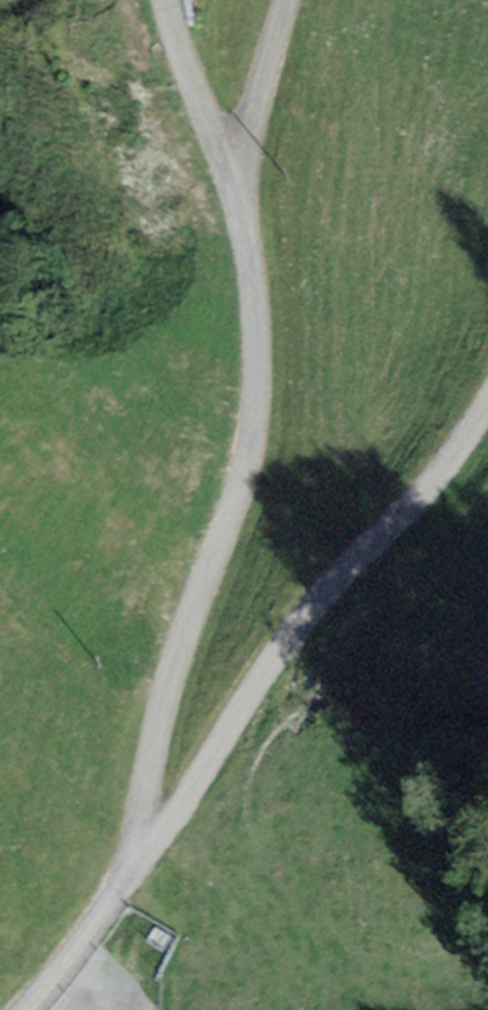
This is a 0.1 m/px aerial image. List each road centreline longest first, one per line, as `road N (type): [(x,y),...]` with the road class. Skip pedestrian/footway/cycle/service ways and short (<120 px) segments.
road 1 (unclassified): [(169,0),(242,195),(265,342),(265,402),(246,496),(182,662),(149,818),(132,861)]
road 2 (unclassified): [(487,391),(457,447),(303,613),(245,690),(165,832),(132,861)]
road 3 (unclassified): [(132,861),(92,932),(28,1009)]

